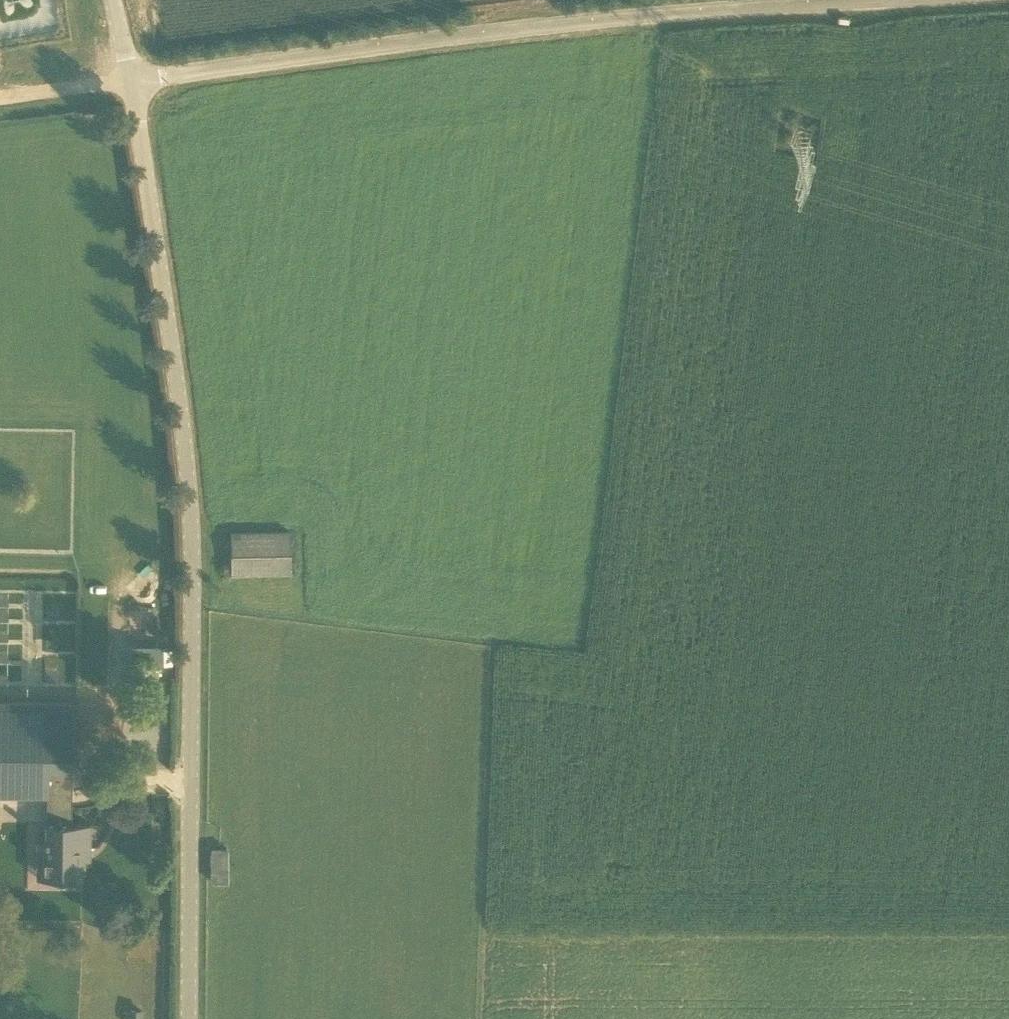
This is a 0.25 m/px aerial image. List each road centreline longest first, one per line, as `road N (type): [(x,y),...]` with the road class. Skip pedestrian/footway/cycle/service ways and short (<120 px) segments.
road 1 (unclassified): [(183,1018),(184,437),(131,81)]
road 2 (unclassified): [(131,81),(667,10),(844,0)]
road 3 (track): [(131,81),(0,99)]

